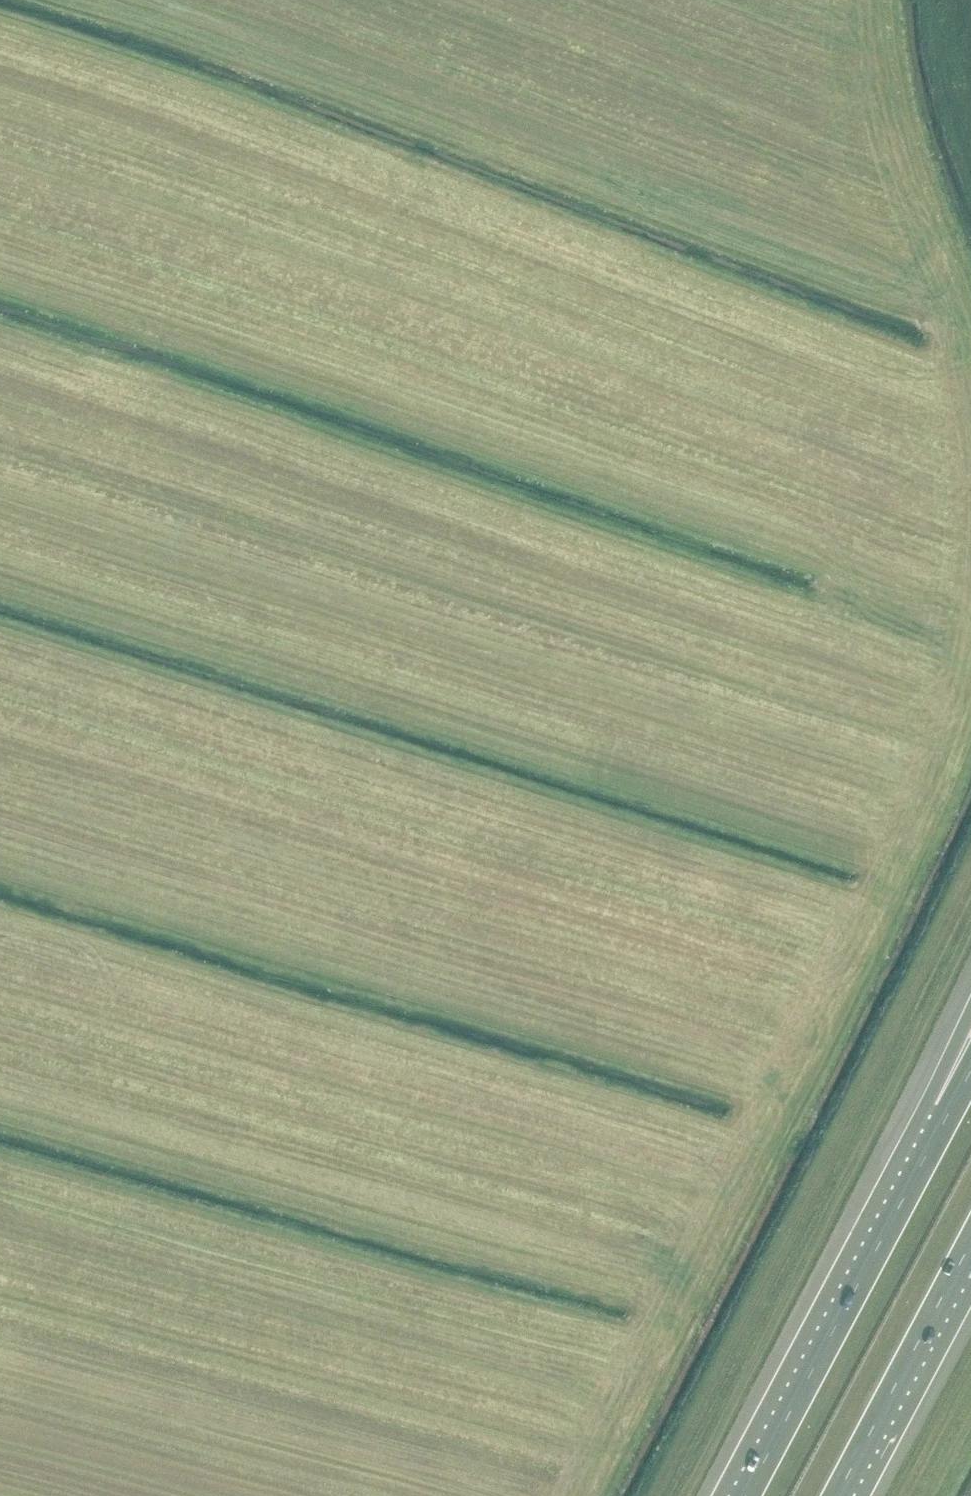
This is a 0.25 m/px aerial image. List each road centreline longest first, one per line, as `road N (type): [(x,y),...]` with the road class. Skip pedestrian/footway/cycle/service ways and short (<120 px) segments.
road 1 (motorway): [(939,1128),(745,1495)]
road 2 (motorway): [(837,1495),(952,1274)]

